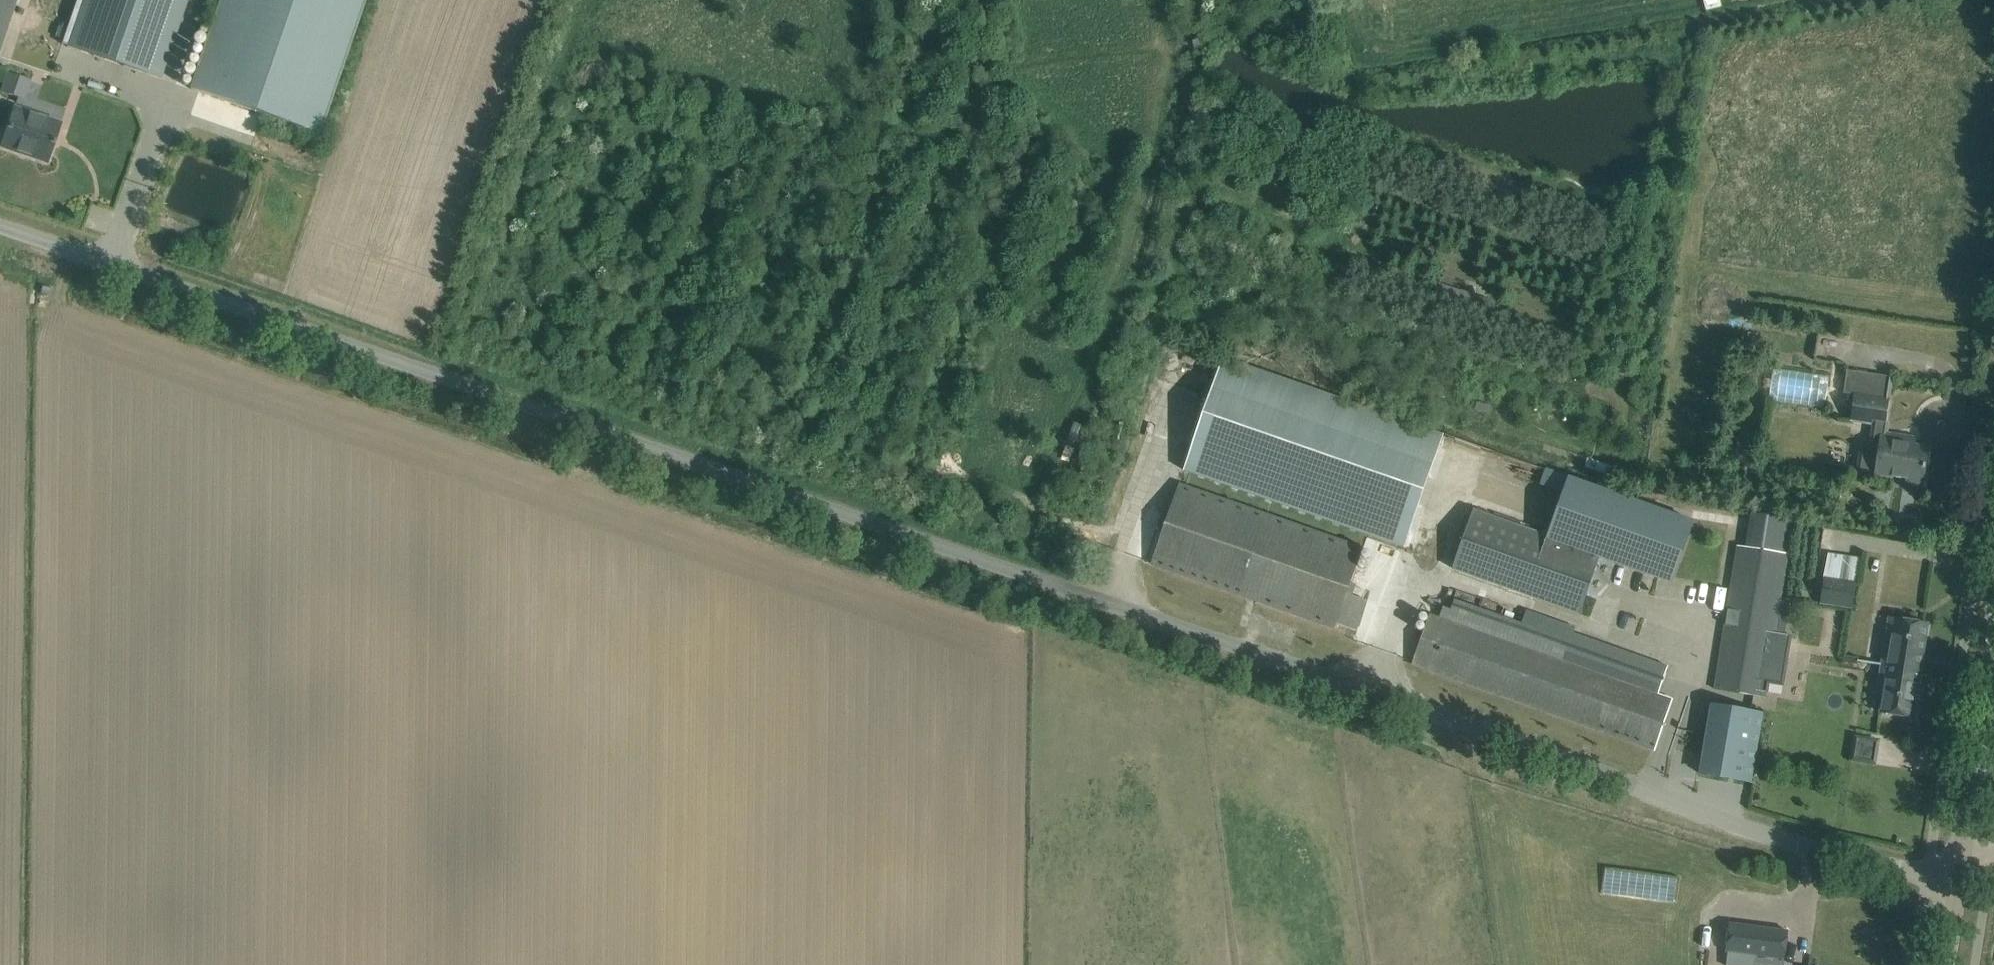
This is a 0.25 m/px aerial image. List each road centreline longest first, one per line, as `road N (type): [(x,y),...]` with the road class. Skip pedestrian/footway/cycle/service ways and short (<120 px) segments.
road 1 (unclassified): [(1955,876),(1753,830),(808,491),(0,217)]
road 2 (tertiary): [(1955,876),(1993,599)]

